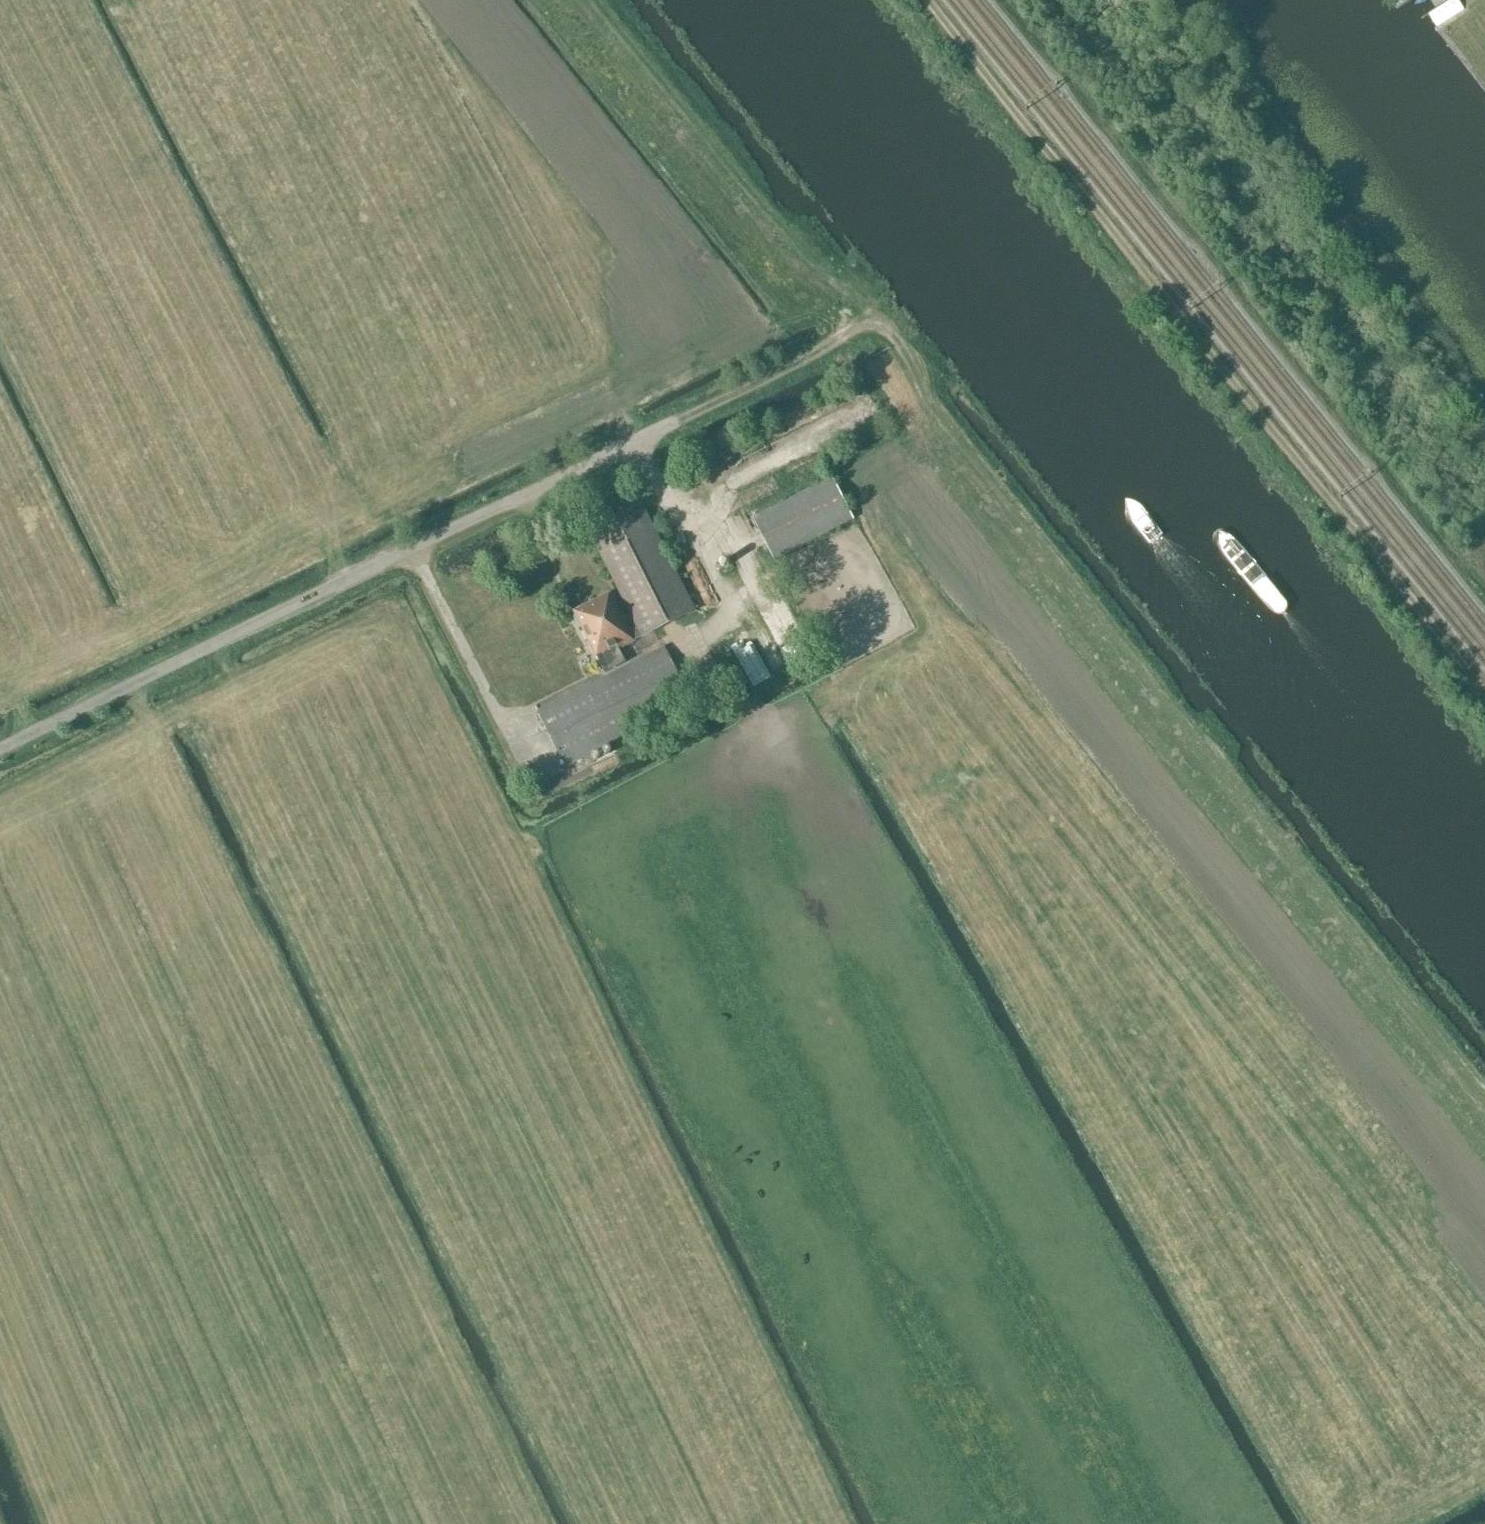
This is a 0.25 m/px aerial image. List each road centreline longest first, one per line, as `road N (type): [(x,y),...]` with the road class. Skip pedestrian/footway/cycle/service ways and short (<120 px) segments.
road 1 (track): [(1484,696),(926,0)]
road 2 (unclassified): [(0,751),(671,424)]
road 3 (track): [(863,331),(671,424)]

